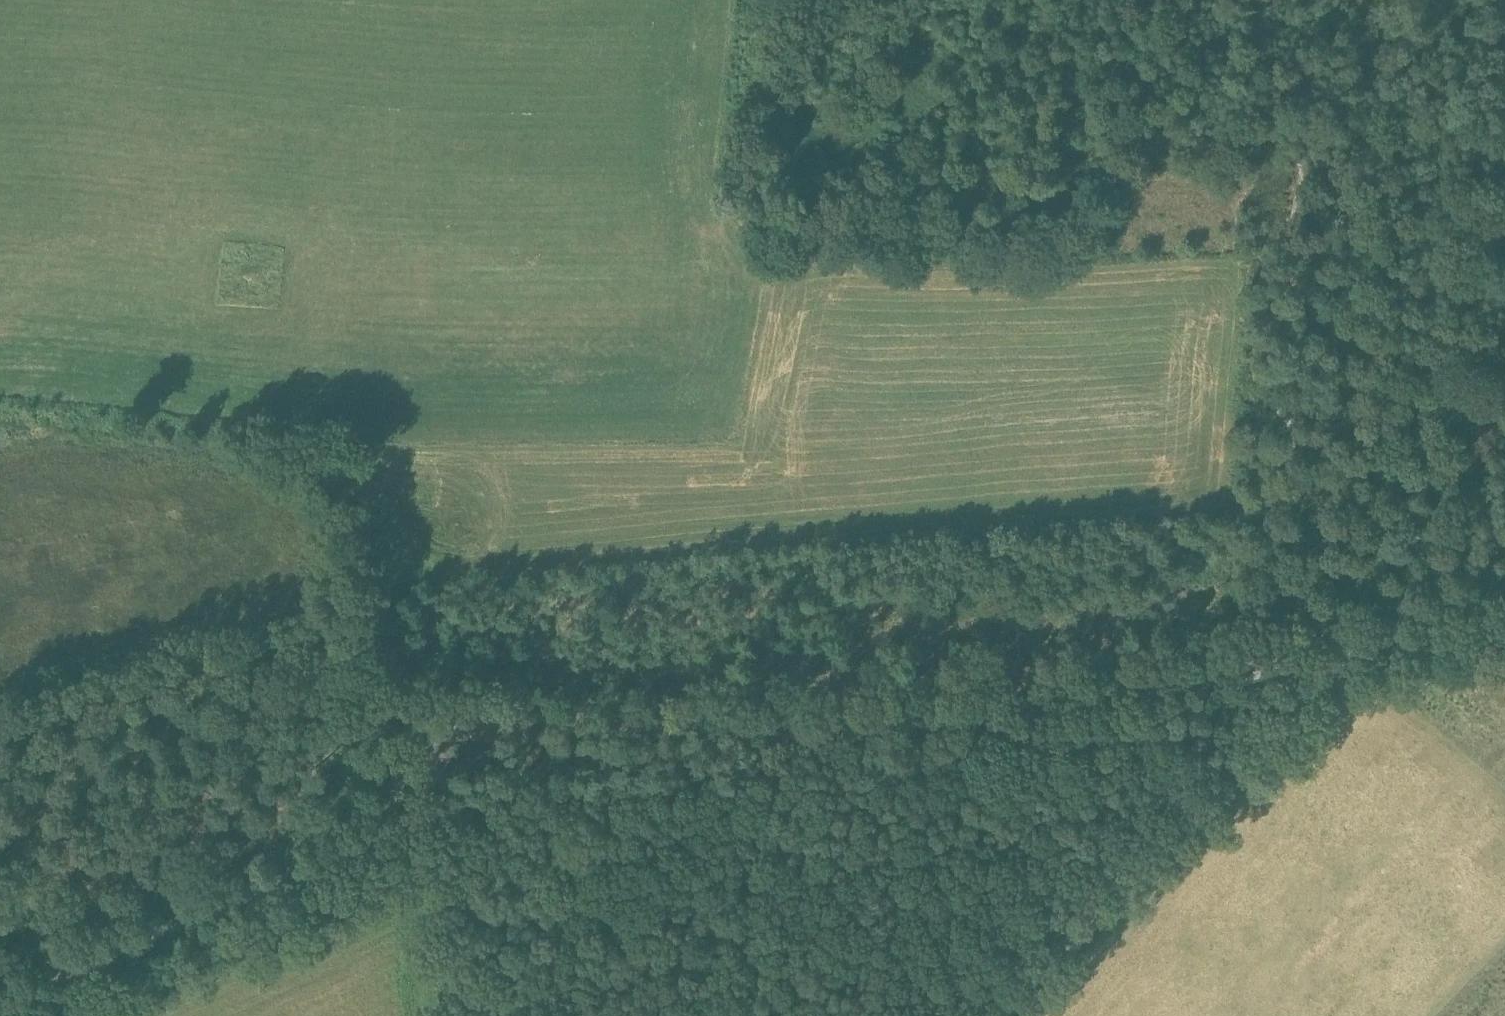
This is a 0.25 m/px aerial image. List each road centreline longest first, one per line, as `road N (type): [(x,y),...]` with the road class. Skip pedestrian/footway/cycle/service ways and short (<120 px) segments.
road 1 (track): [(0,1006),(364,832),(416,729),(463,716),(823,720),(946,710),(1504,626)]
road 2 (track): [(1332,666),(997,1015)]
road 3 (track): [(430,725),(416,689),(414,597)]

